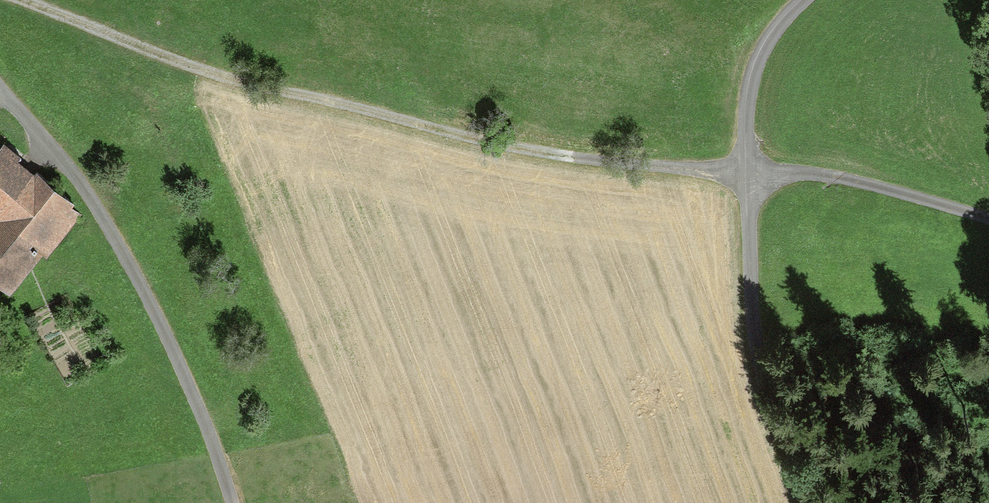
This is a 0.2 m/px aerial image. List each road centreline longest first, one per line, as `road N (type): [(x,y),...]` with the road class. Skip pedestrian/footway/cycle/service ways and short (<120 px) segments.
road 1 (track): [(22,0),(238,82),(433,127),(560,155),(820,178),(988,218)]
road 2 (unclassified): [(800,0),(769,30),(746,80),(743,174),(756,356),(808,502)]
road 3 (unclassified): [(231,502),(208,431),(104,218),(0,91)]

